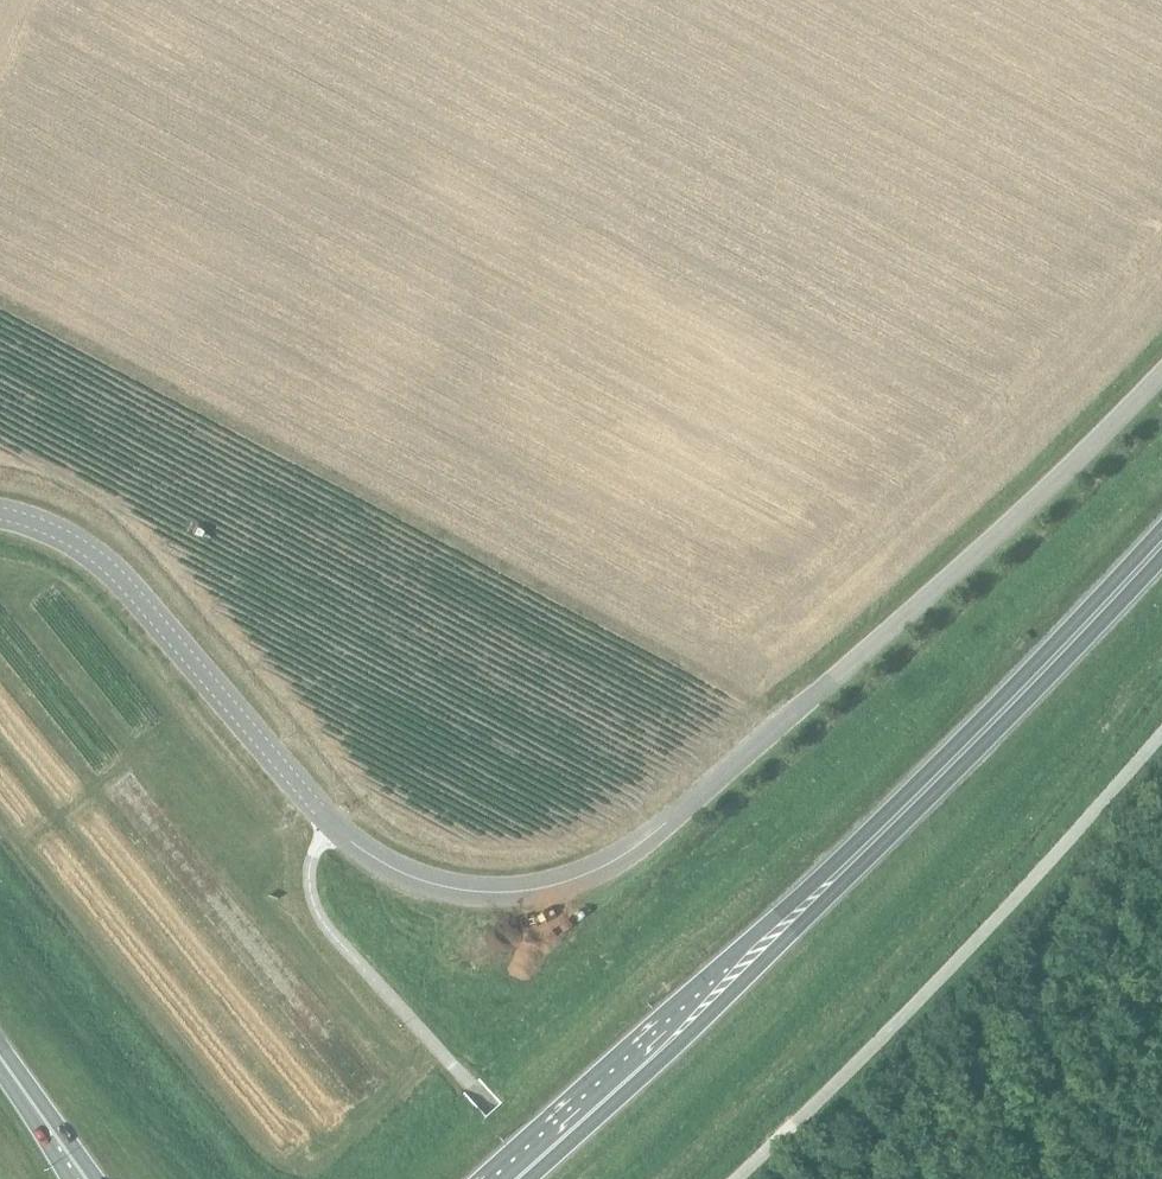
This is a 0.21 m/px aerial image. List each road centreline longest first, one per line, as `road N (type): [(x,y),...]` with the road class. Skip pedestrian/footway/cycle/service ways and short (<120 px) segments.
road 1 (unclassified): [(0,515),(63,534),(110,565),(335,818),(388,857),(464,885),(523,887),(580,875),(635,849),(896,621),(1161,362)]
road 2 (trunk): [(504,1178),(874,840),(1161,542)]
road 3 (secondary): [(84,1178),(0,1060)]

